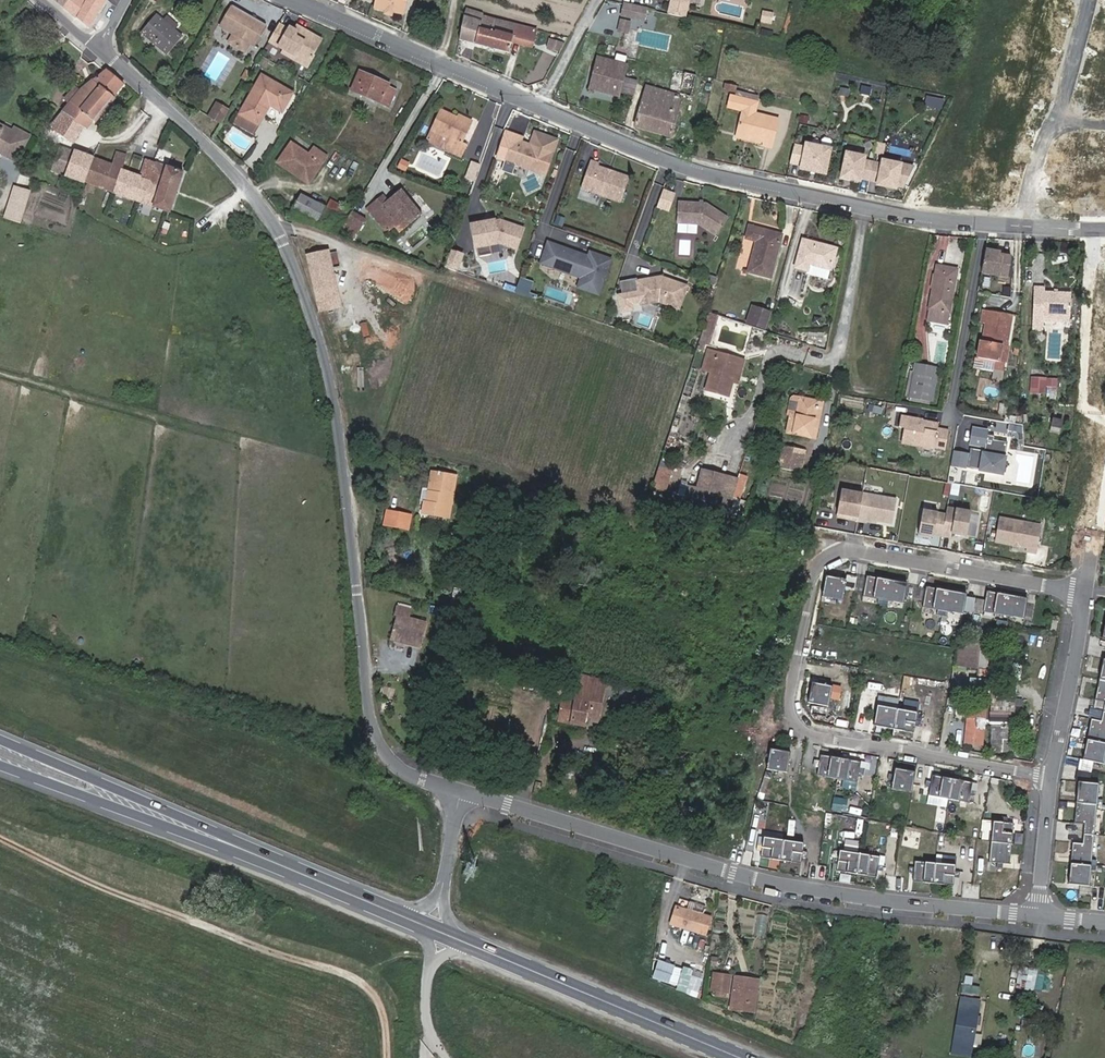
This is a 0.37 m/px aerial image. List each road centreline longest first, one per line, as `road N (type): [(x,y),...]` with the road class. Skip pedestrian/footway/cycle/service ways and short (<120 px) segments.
road 1 (residential): [(103,43),(207,139),(275,222),(320,318),(352,465),(367,683),(380,742),(411,774),(470,797)]
road 2 (residential): [(1086,589),(851,549),(815,566),(788,703),(808,736),(1054,780)]
road 3 (residential): [(470,797),(735,879),(1038,918)]
road 4 (residential): [(1026,226),(952,222),(720,178),(537,105)]
road 5 (primary): [(433,929),(739,1057)]
road 6 (residential): [(537,105),(291,0)]
road 7 (primary): [(223,842),(0,740)]
road 8 (primary): [(0,765),(223,842)]
road 9 (primary): [(223,842),(433,929)]
road 10 (residential): [(1054,780),(1086,589)]
road 11 (residential): [(1038,918),(1054,780)]
road 12 (residential): [(470,797),(433,929)]
road 13 (residential): [(537,105),(596,0)]

